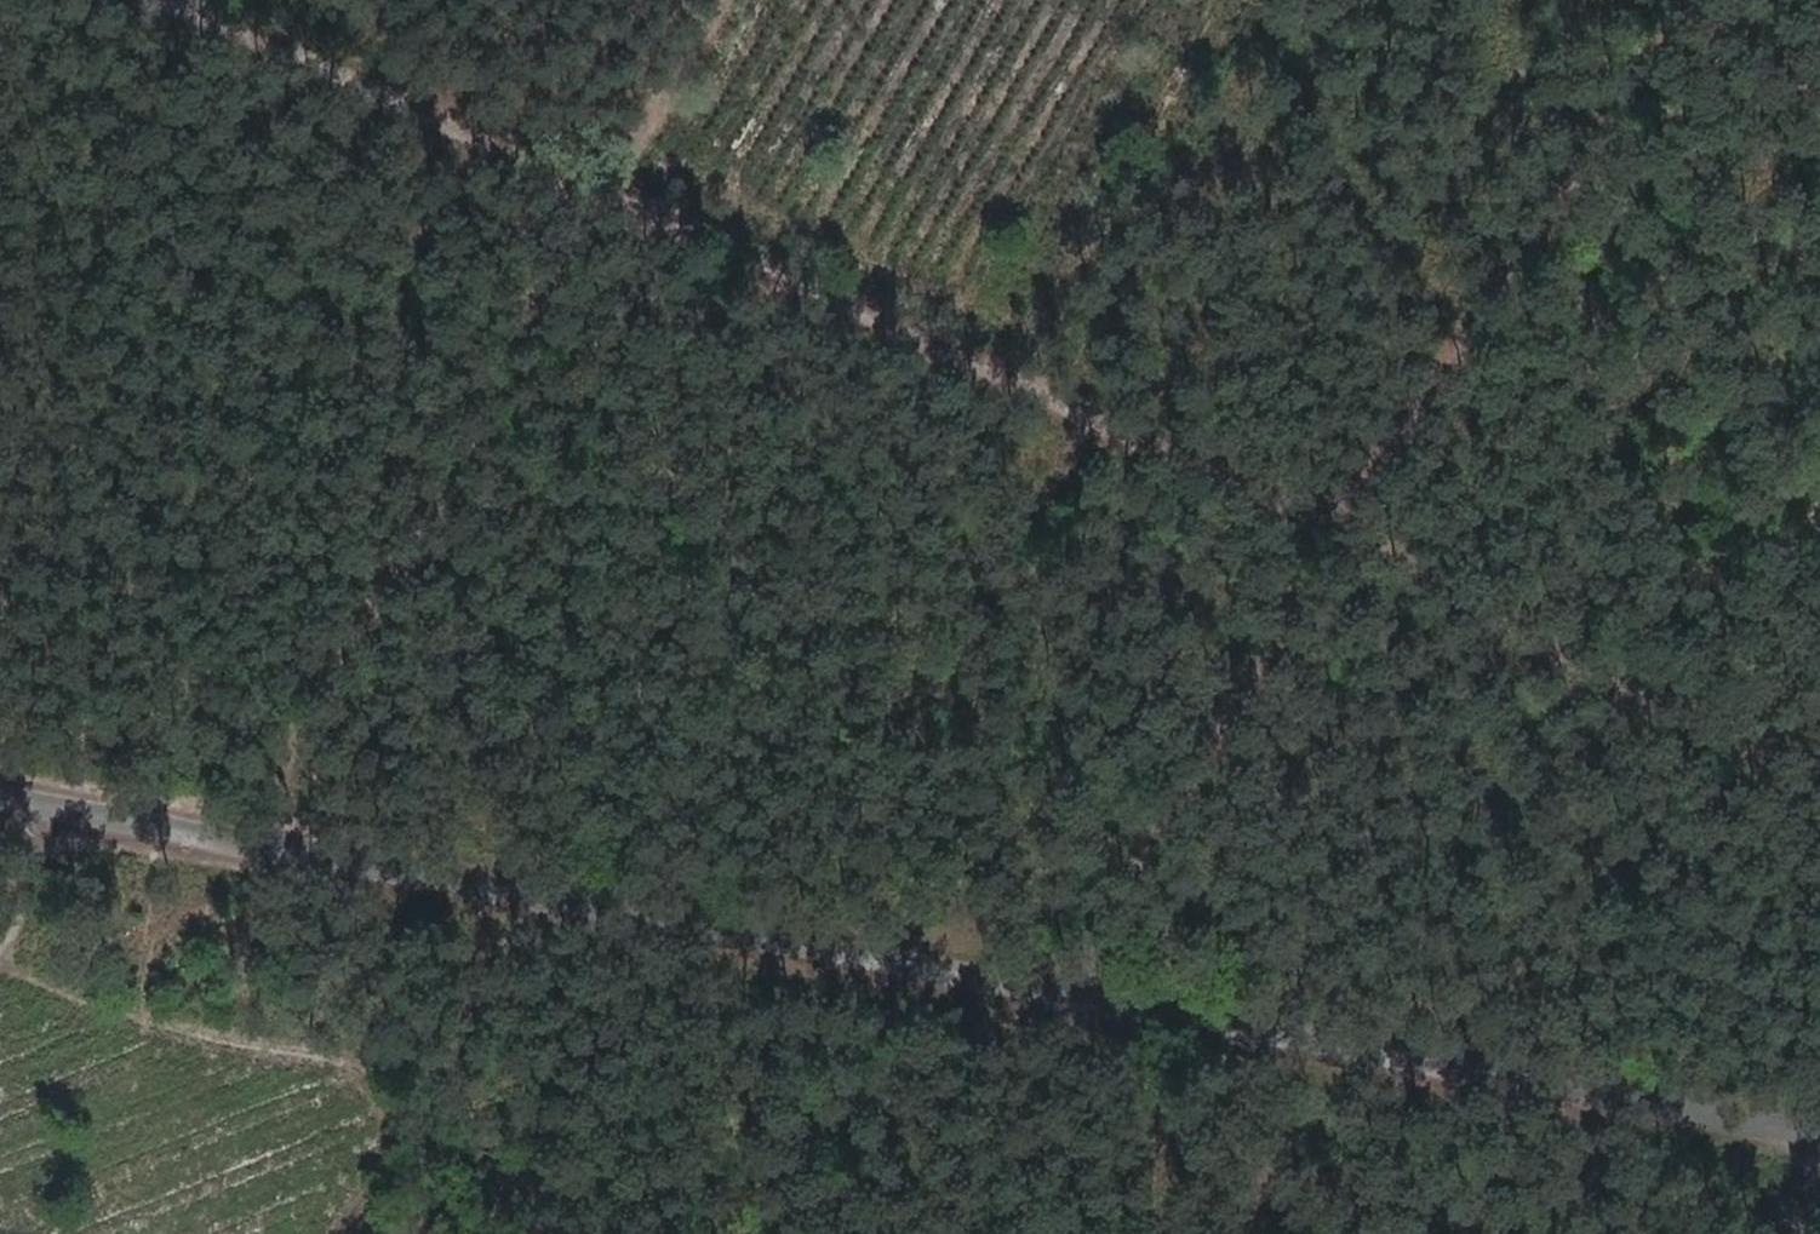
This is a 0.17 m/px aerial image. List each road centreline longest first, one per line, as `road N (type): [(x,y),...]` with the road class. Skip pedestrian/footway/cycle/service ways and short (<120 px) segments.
road 1 (unclassified): [(1819,1131),(0,788)]
road 2 (track): [(1686,713),(1524,631),(1353,520),(1185,459),(193,0)]
road 3 (track): [(1081,992),(1138,870),(1353,520),(1695,4),(1819,85)]
road 4 (track): [(255,835),(605,193),(733,0)]
road 5 (track): [(0,967),(15,961),(101,806)]

